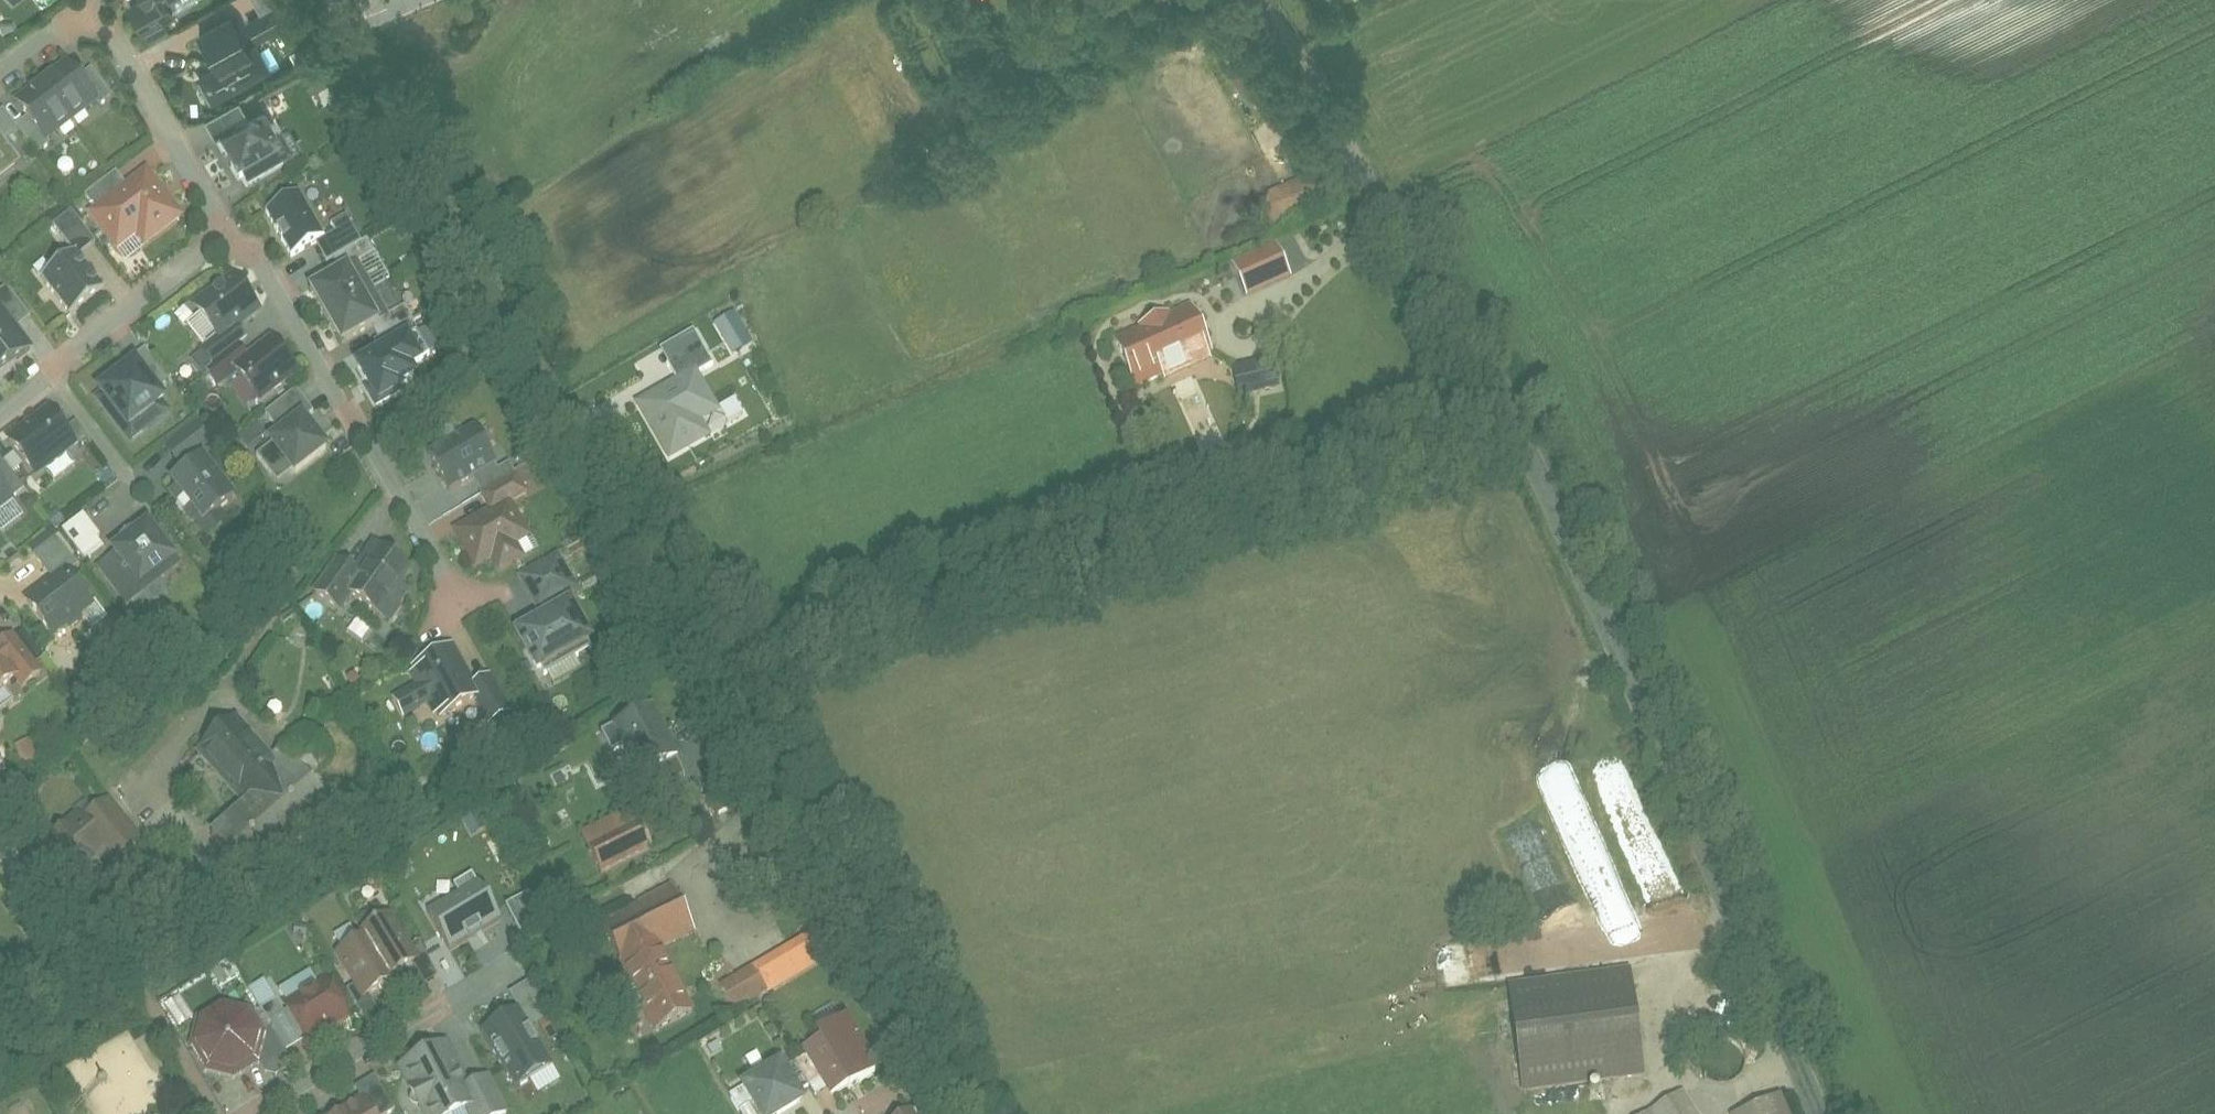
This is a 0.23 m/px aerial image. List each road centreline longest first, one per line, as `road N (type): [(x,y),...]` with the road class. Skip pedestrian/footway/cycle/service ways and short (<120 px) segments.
road 1 (unclassified): [(324,0),(927,1072),(959,1113)]
road 2 (unclassified): [(1250,0),(1517,427),(1819,1113)]
road 3 (track): [(714,685),(1517,427)]
road 4 (residential): [(235,229),(464,604)]
road 5 (residential): [(0,408),(235,229)]
road 6 (residential): [(100,8),(235,229)]
road 7 (residential): [(264,1113),(440,1006)]
road 8 (residential): [(0,83),(100,8)]

